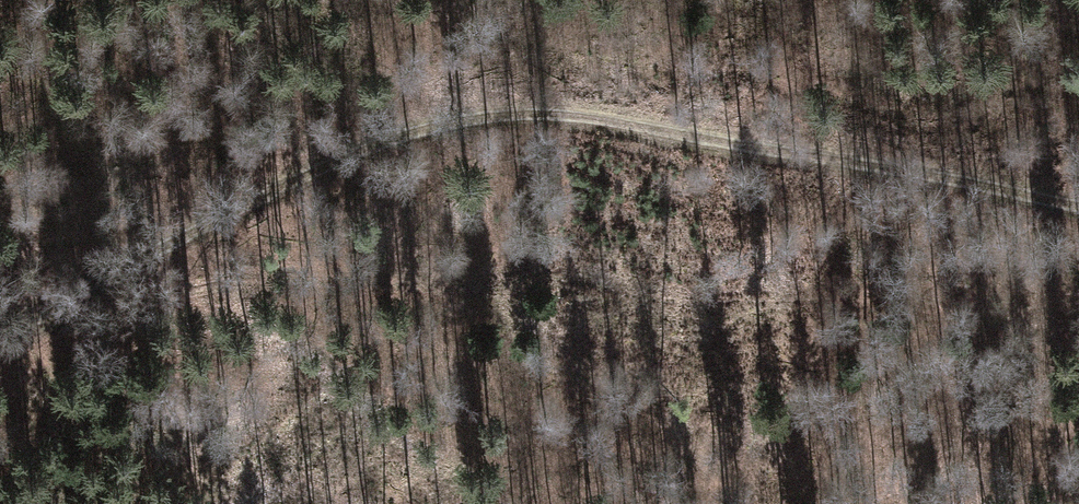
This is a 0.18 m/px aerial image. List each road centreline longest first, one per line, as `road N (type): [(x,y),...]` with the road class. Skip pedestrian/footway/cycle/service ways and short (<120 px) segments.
road 1 (track): [(0,324),(371,148),(486,115),(578,115),(1078,204)]
road 2 (track): [(1078,386),(877,301),(717,299),(519,265),(302,265),(26,318)]

